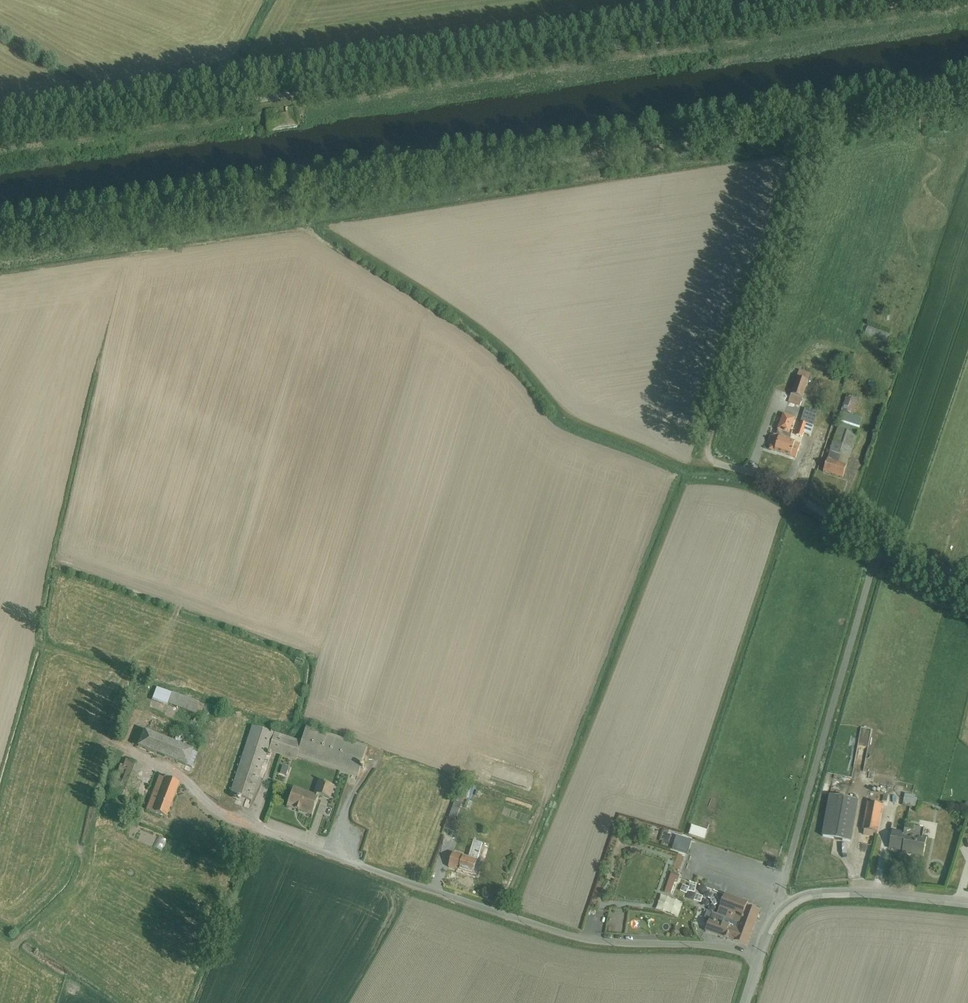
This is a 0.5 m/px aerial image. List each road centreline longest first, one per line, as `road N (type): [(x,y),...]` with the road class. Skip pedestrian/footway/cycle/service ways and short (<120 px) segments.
road 1 (unclassified): [(947,0),(0,139)]
road 2 (track): [(818,121),(0,242)]
road 3 (unclassified): [(760,954),(587,941),(259,830)]
road 4 (unclassified): [(784,908),(784,877),(880,549)]
road 5 (unclassified): [(784,908),(848,893),(967,904)]
road 6 (track): [(967,99),(818,121)]
road 7 (unclassified): [(880,549),(756,475)]

